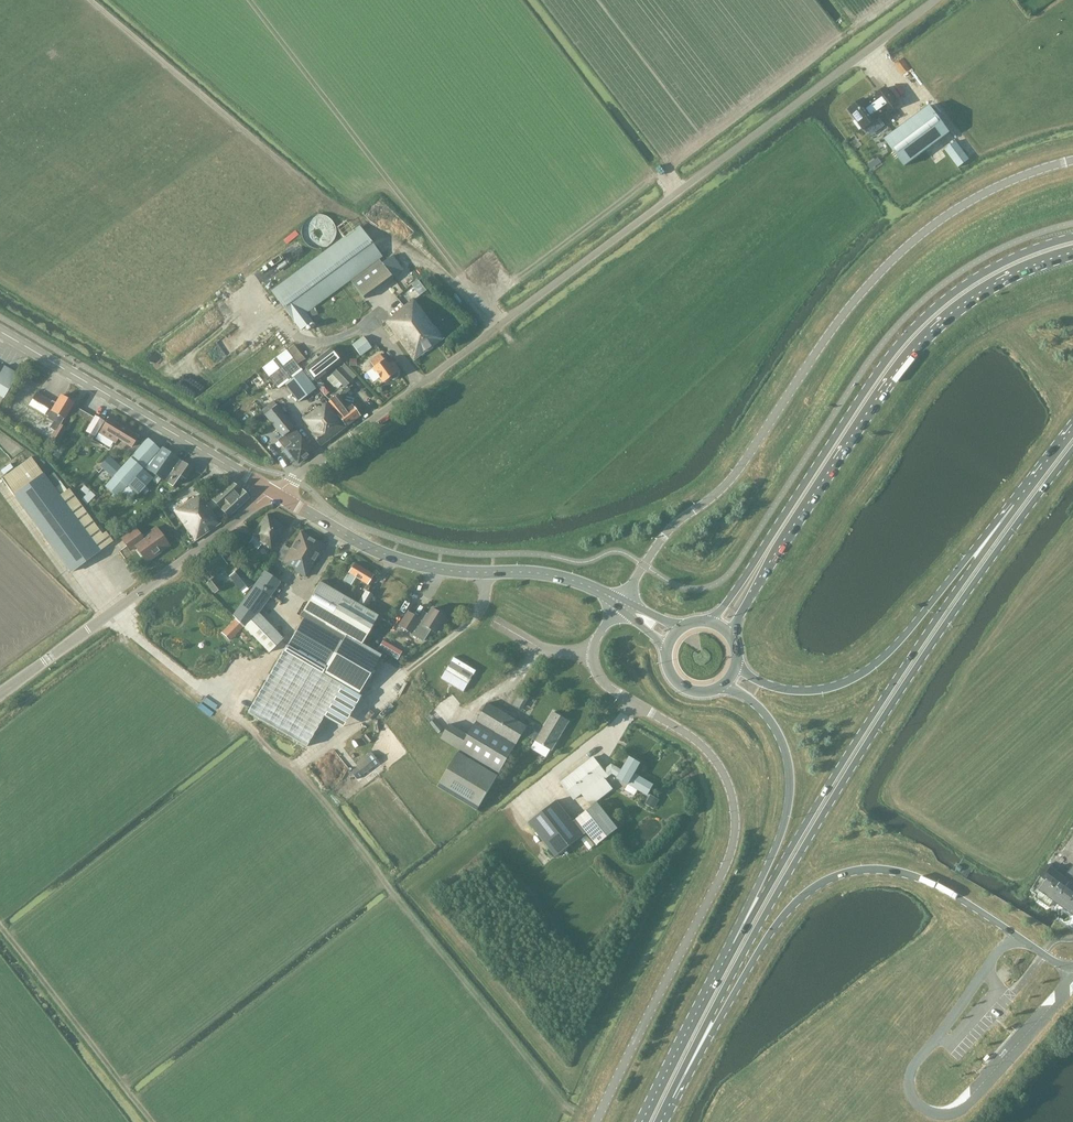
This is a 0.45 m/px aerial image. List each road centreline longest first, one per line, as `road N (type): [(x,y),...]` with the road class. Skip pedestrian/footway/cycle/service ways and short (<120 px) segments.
road 1 (unclassified): [(272,492),(935,0)]
road 2 (primary): [(672,1089),(854,762),(1072,448)]
road 3 (unclassified): [(1072,160),(977,197),(883,268),(829,332),(733,476),(666,532),(619,603)]
road 4 (primary): [(1072,237),(978,275),(905,336),(715,617),(705,622)]
road 5 (primary): [(672,1089),(786,911),(841,874),(883,870),(920,878),(1072,969)]
road 6 (primary): [(731,638),(787,533),(903,360),(983,289),(1072,252)]
road 7 (primary): [(1015,505),(844,758),(737,939)]
road 8 (unclassified): [(620,695),(711,755),(729,787),(734,827),(725,865),(595,1121)]
road 9 (secondary): [(619,603),(547,574),(466,572),(395,559),(272,492)]
road 10 (primary): [(1015,505),(893,647),(854,678),(821,690),(783,690),(736,665)]
road 11 (unclassified): [(0,693),(272,492)]
road 12 (secondary): [(272,492),(0,331)]
road 13 (primary): [(722,686),(769,720),(789,773),(782,827),(737,939)]
road 14 (primary): [(737,939),(643,1121)]

